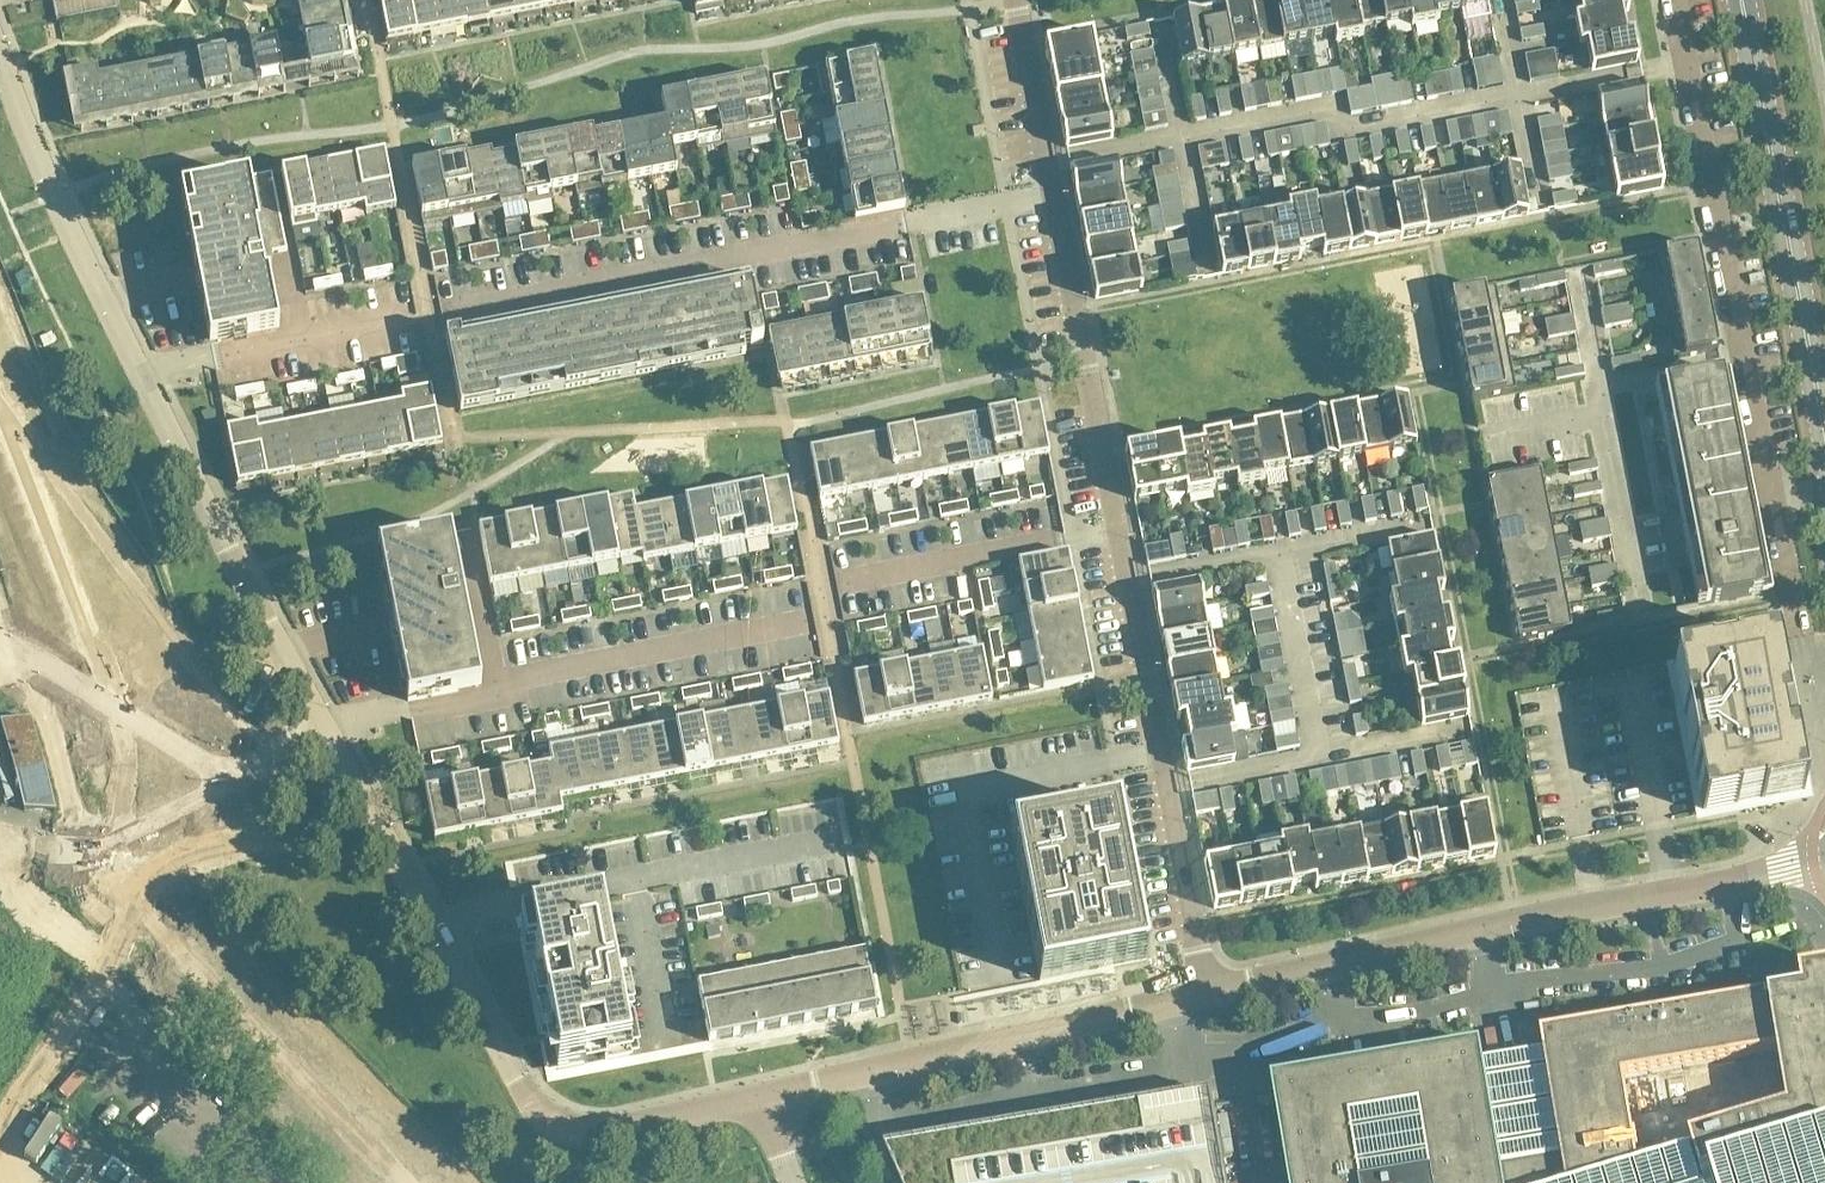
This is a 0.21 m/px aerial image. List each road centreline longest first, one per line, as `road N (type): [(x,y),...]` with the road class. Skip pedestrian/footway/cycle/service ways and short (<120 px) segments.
road 1 (residential): [(1211,993),(1017,0)]
road 2 (residential): [(325,726),(90,272),(0,58)]
road 3 (residential): [(1211,993),(1513,922),(1824,864)]
road 4 (residential): [(617,1129),(565,1123),(532,1102),(325,726)]
road 5 (residential): [(748,1147),(764,1114),(794,1090),(1211,993)]
road 6 (tertiary): [(1824,436),(1741,0)]
road 7 (unclassified): [(226,778),(42,661),(0,645)]
road 8 (residential): [(51,846),(116,839),(226,778)]

